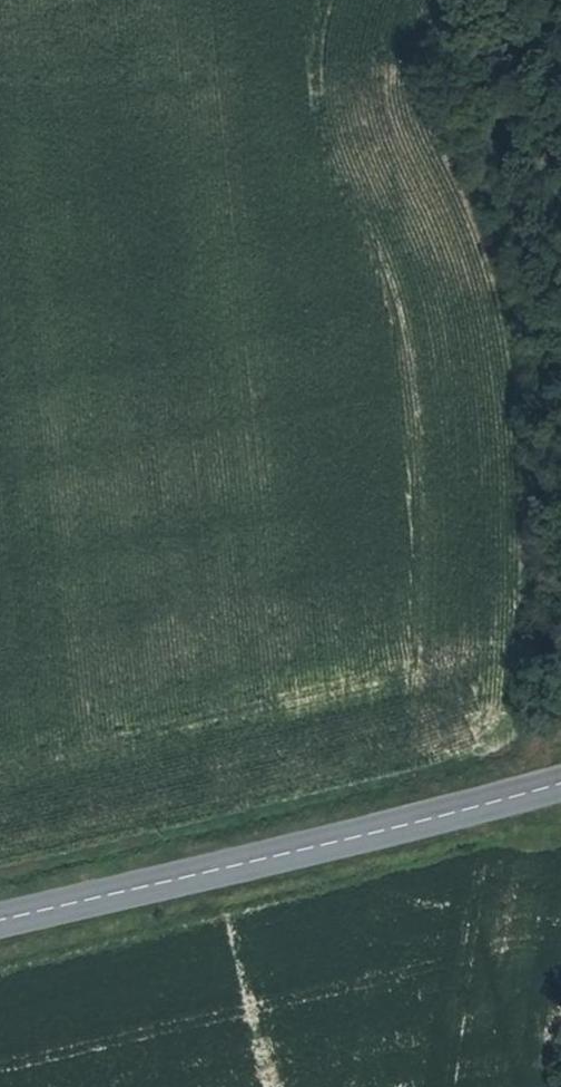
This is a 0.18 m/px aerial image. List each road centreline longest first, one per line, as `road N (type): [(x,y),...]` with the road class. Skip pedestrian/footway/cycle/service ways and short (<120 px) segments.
road 1 (secondary): [(0,914),(560,780)]

